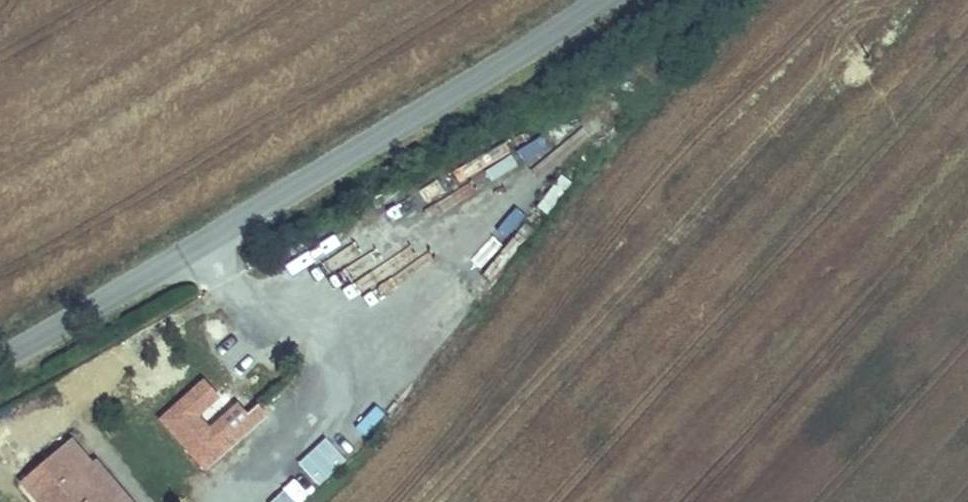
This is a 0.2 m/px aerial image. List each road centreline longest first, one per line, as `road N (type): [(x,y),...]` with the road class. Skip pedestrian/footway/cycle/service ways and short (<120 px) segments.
road 1 (unclassified): [(0,357),(596,0)]

